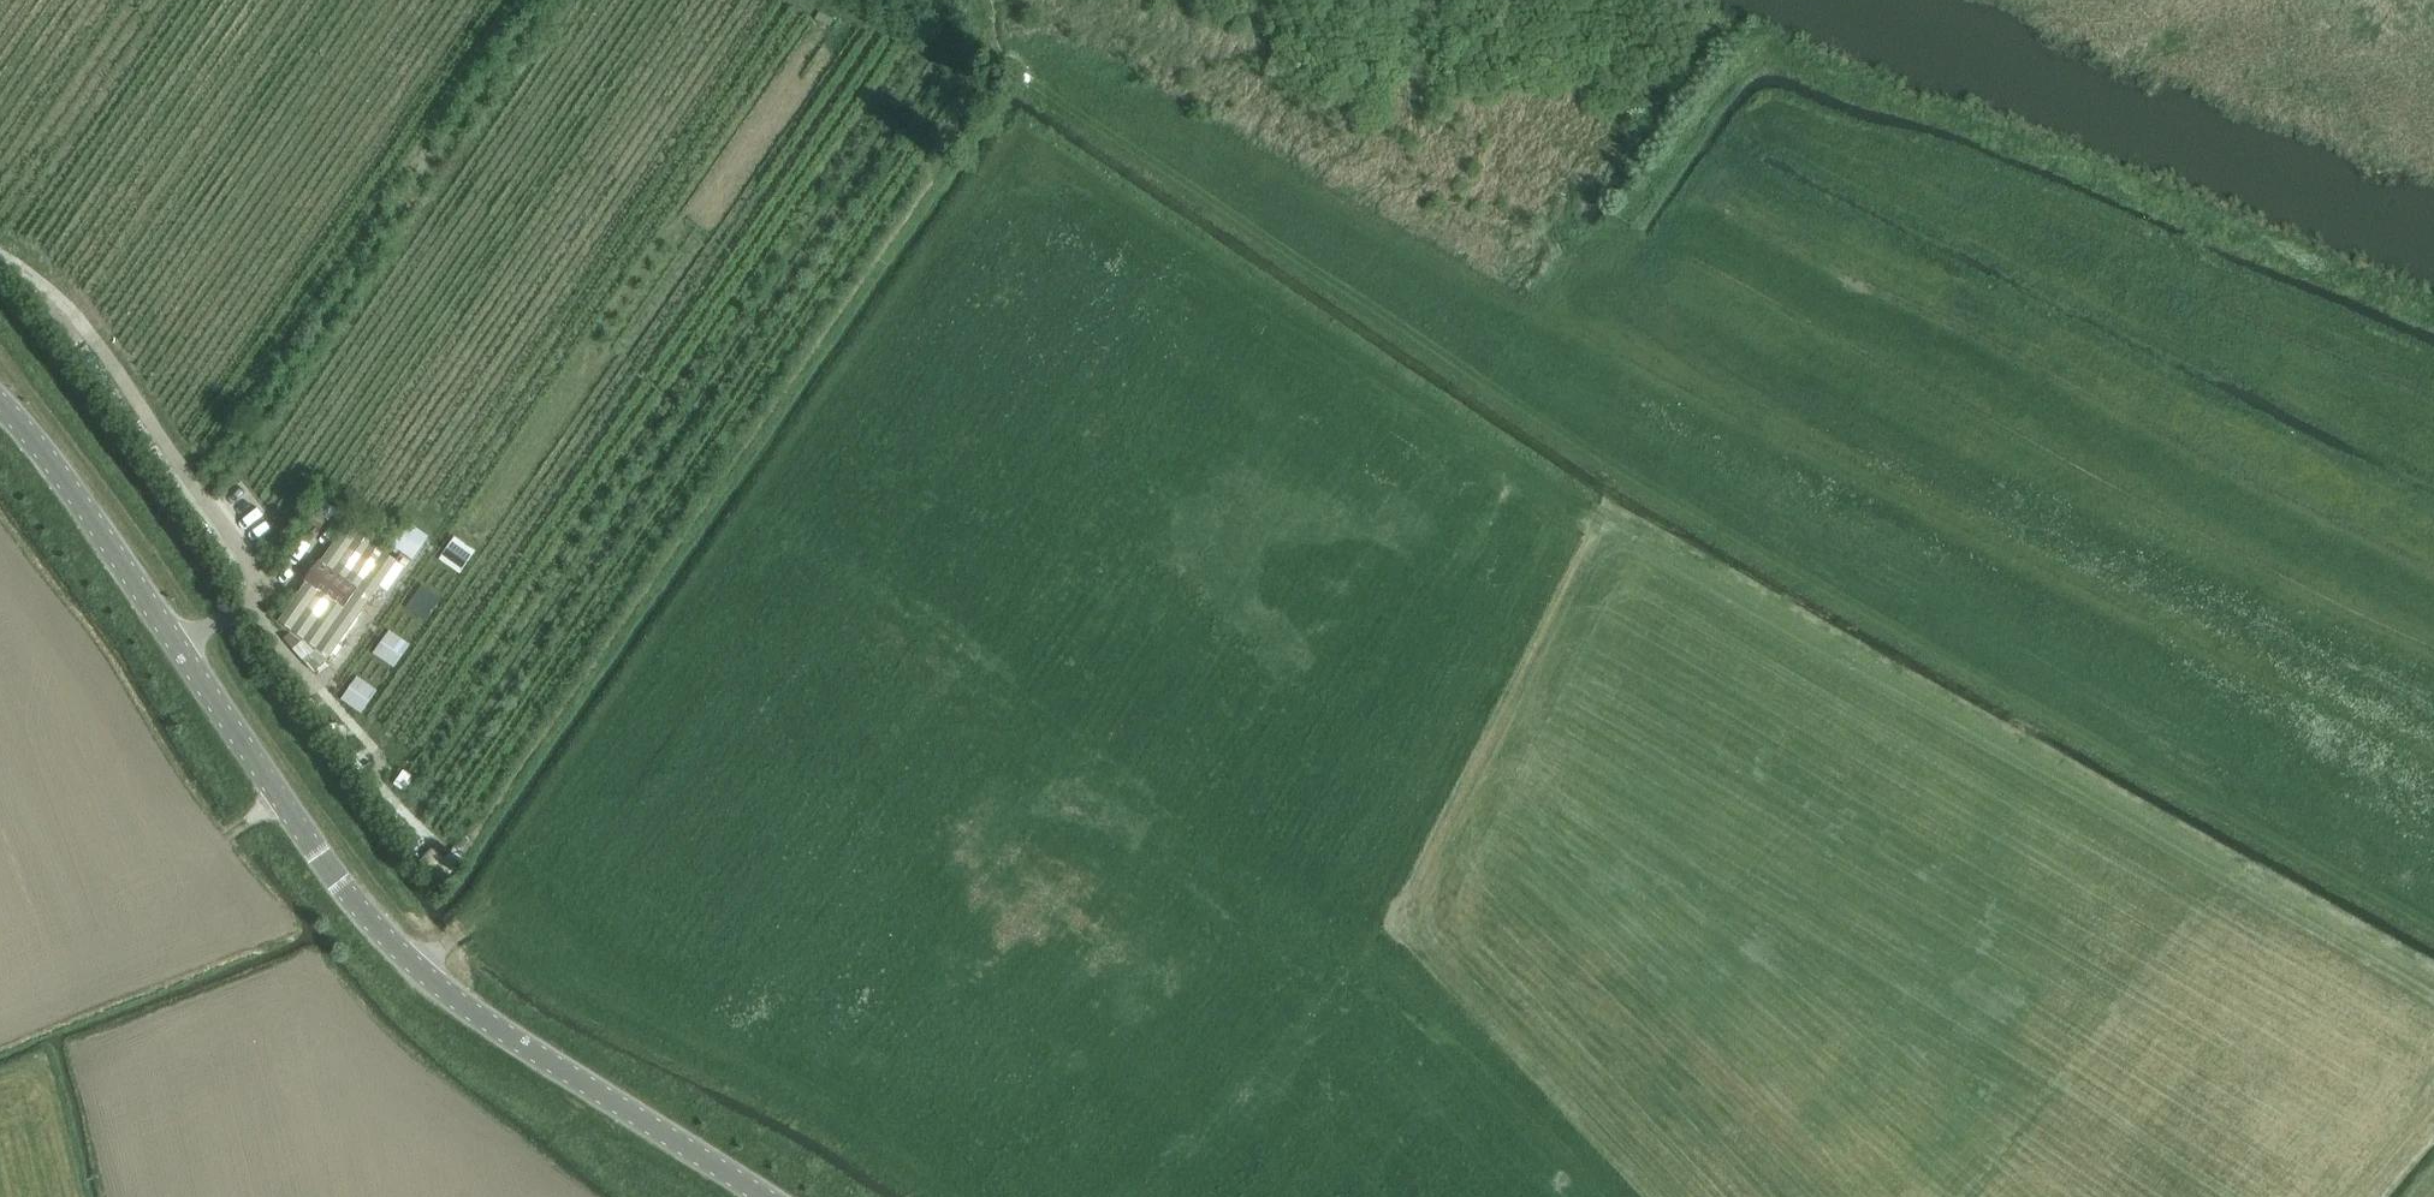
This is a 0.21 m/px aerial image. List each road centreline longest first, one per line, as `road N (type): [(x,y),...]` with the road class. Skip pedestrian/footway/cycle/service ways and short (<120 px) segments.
road 1 (unclassified): [(767,1196),(458,1002),(391,941),(331,872),(56,467),(0,403)]

